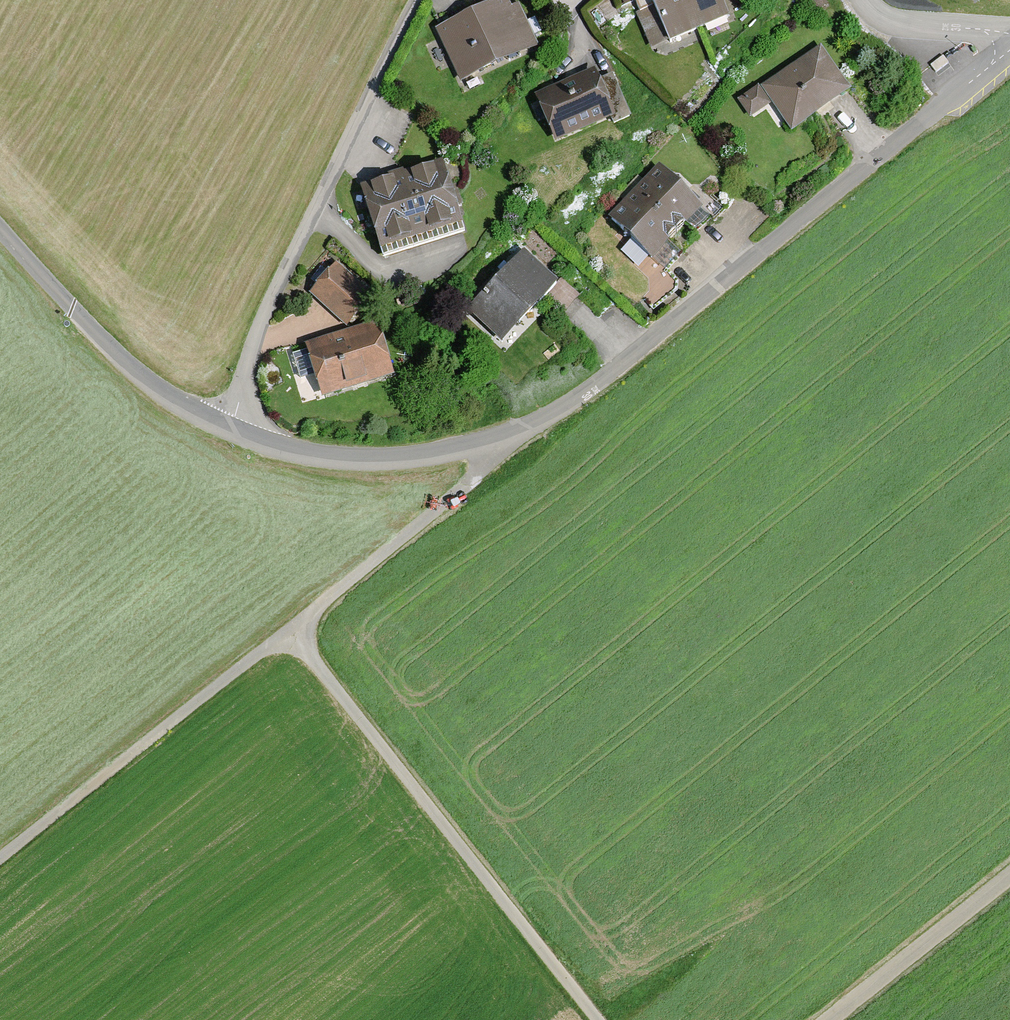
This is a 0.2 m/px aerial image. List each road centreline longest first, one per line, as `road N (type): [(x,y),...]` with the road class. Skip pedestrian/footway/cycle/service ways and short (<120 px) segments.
road 1 (unclassified): [(520,430),(570,408),(1009,53)]
road 2 (unclassified): [(294,632),(597,1019)]
road 3 (unclassified): [(220,422),(424,0)]
road 4 (unclassified): [(294,632),(0,861)]
road 5 (unclassified): [(220,422),(286,450),(385,461),(520,430)]
road 6 (unclassified): [(520,430),(473,481),(294,632)]
road 7 (unclassified): [(0,235),(141,379),(220,422)]
road 8 (residential): [(1009,879),(832,1019)]
road 9 (residential): [(1009,46),(973,27),(885,19),(864,0)]

